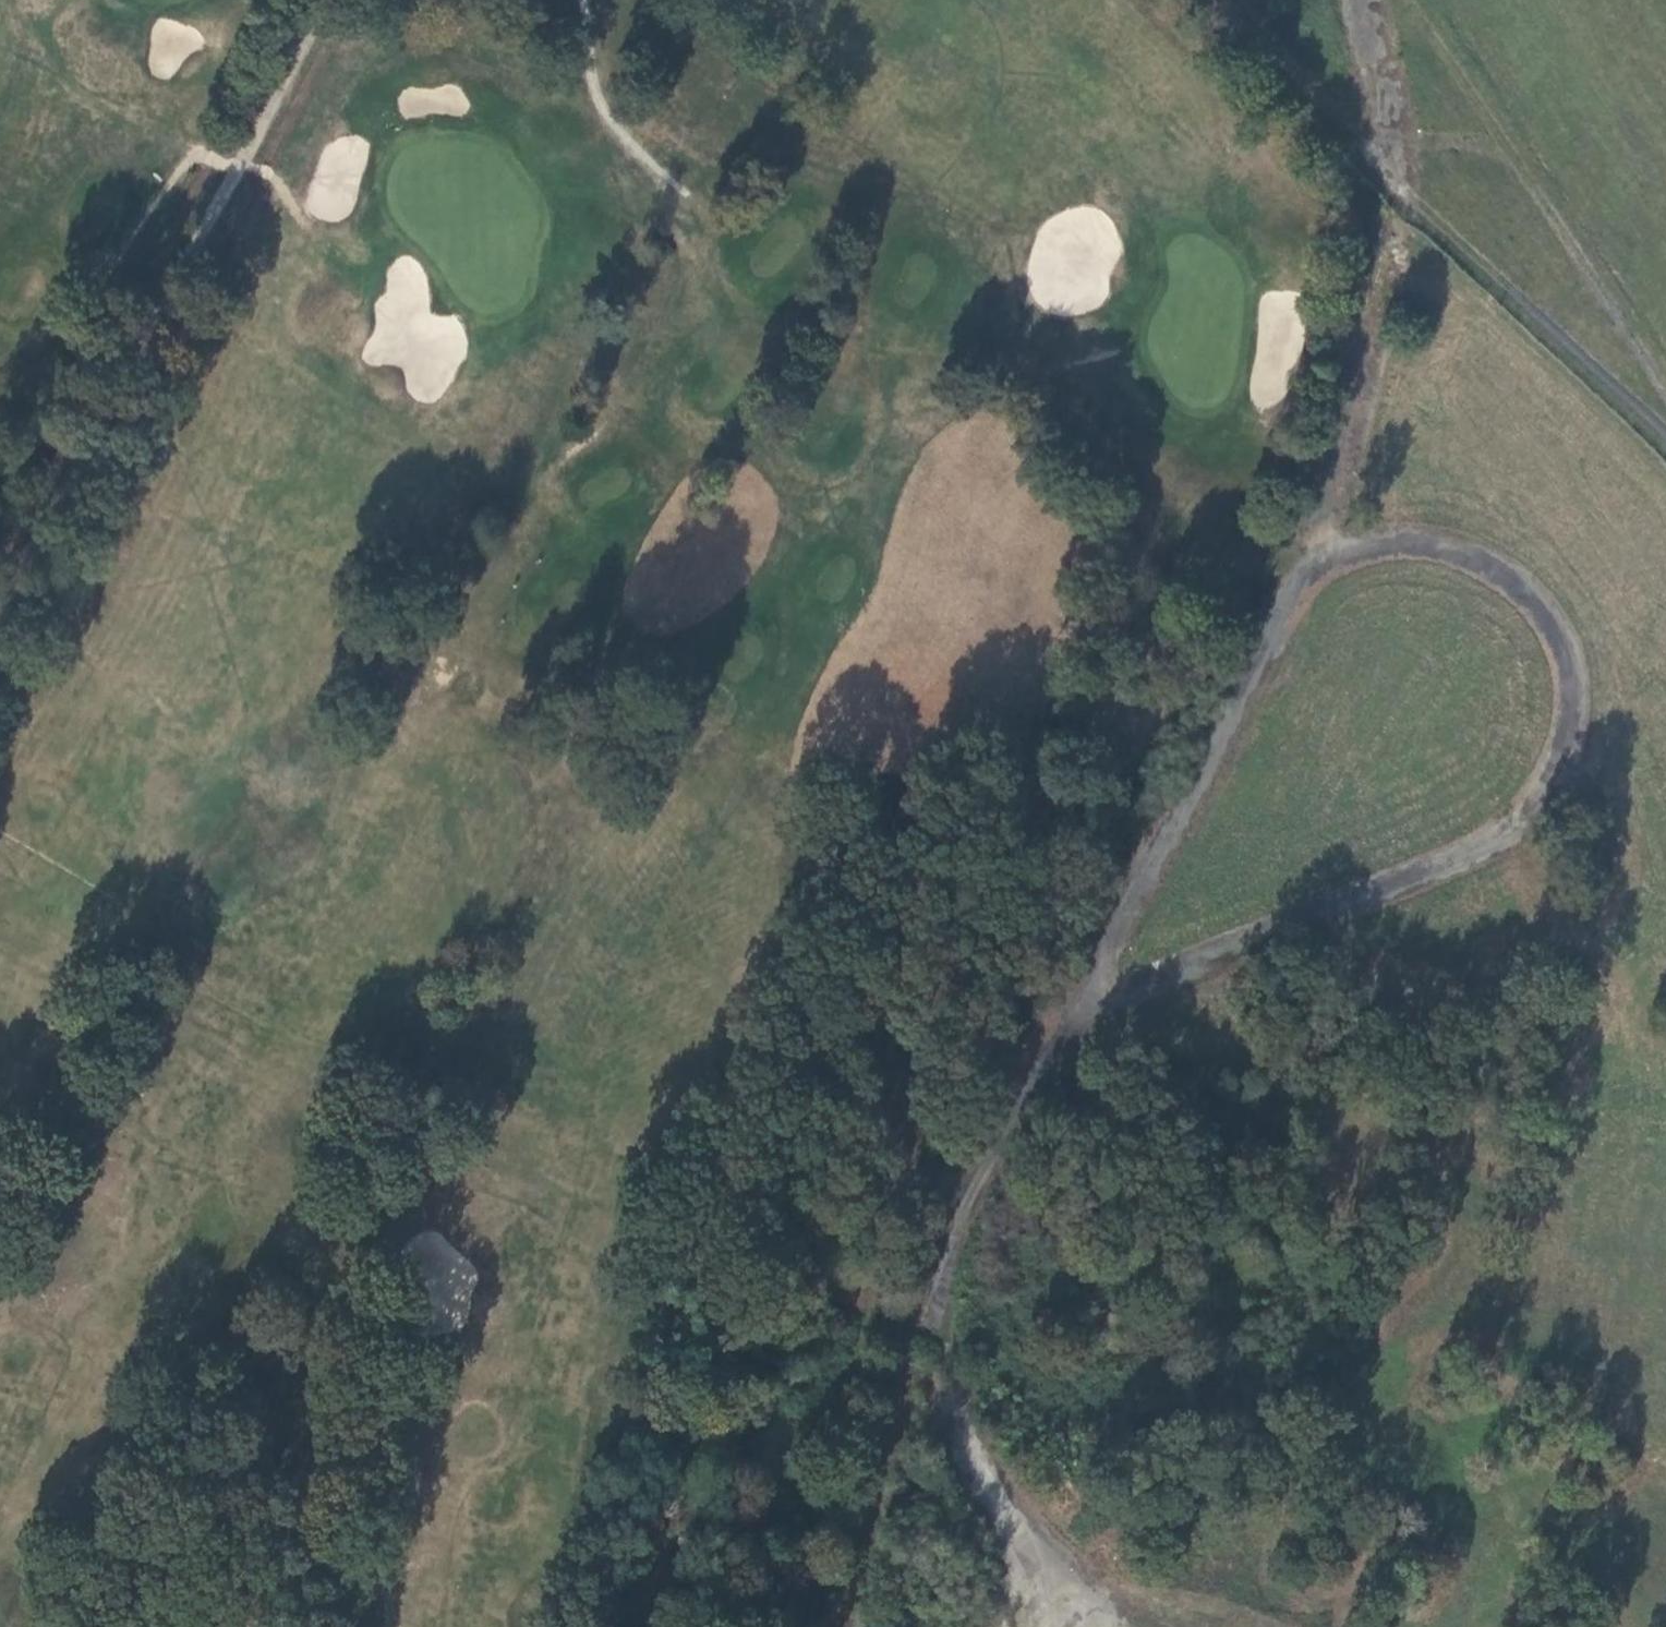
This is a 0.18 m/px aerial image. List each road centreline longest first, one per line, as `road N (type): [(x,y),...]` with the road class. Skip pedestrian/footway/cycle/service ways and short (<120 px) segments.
road 1 (track): [(0,593),(327,0)]
road 2 (track): [(585,0),(595,92),(625,138),(674,186)]

